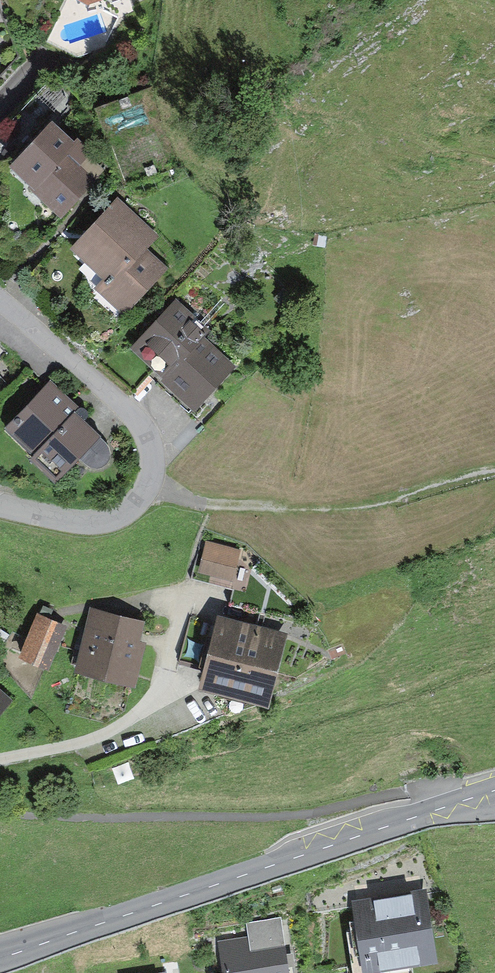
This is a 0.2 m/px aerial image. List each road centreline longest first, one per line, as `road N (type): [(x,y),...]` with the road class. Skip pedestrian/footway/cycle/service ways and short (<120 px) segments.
road 1 (tertiary): [(494,789),(0,958)]
road 2 (track): [(494,811),(427,788),(322,812),(0,813)]
road 3 (residential): [(0,507),(68,521),(117,519),(144,495),(153,464),(133,412),(0,301)]
road 4 (track): [(210,506),(379,503),(494,472)]

